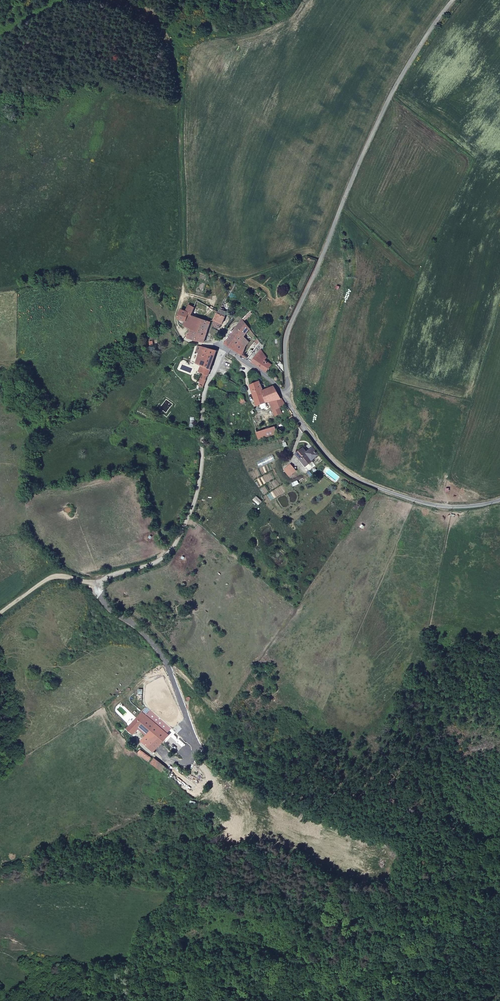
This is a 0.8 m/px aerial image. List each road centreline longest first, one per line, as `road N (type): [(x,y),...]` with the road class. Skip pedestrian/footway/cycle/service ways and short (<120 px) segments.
road 1 (unclassified): [(172,743),(189,756),(193,749),(165,661),(113,611),(101,585),(159,560),(177,540),(198,486),(204,394),(224,347),(282,394)]
road 2 (unclassified): [(282,394),(287,332),(353,176),(398,82),(453,0)]
road 3 (unclassified): [(499,499),(429,505),(371,485),(323,452),(282,394)]

